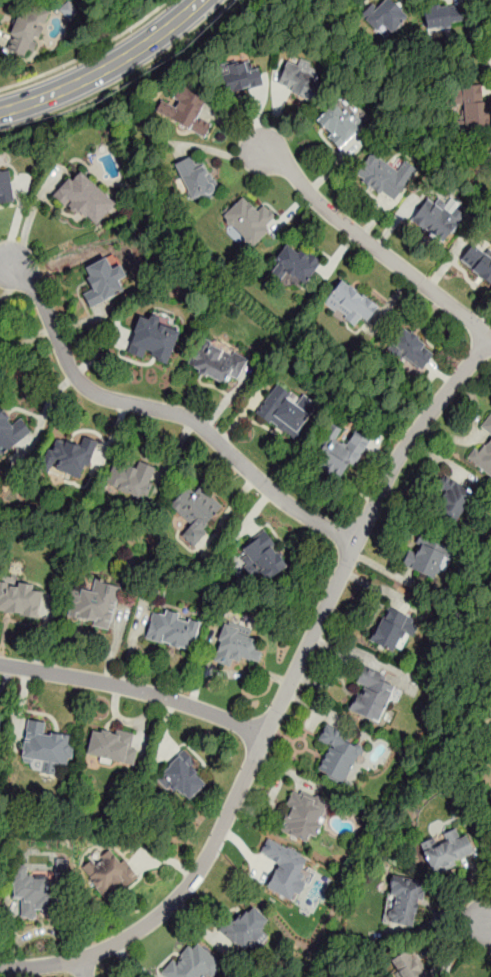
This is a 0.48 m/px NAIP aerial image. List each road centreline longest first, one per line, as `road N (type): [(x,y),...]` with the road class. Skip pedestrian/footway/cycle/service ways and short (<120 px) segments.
road 1 (residential): [(490,336),(396,458),(204,864),(161,914),(110,946),(81,959),(0,967)]
road 2 (residential): [(355,541),(290,506),(185,416),(90,390),(67,361),(32,283),(10,261)]
road 3 (residential): [(265,149),(339,221),(490,336)]
road 4 (residential): [(266,733),(143,691),(0,664)]
road 5 (tertiary): [(0,111),(105,69),(201,0)]

